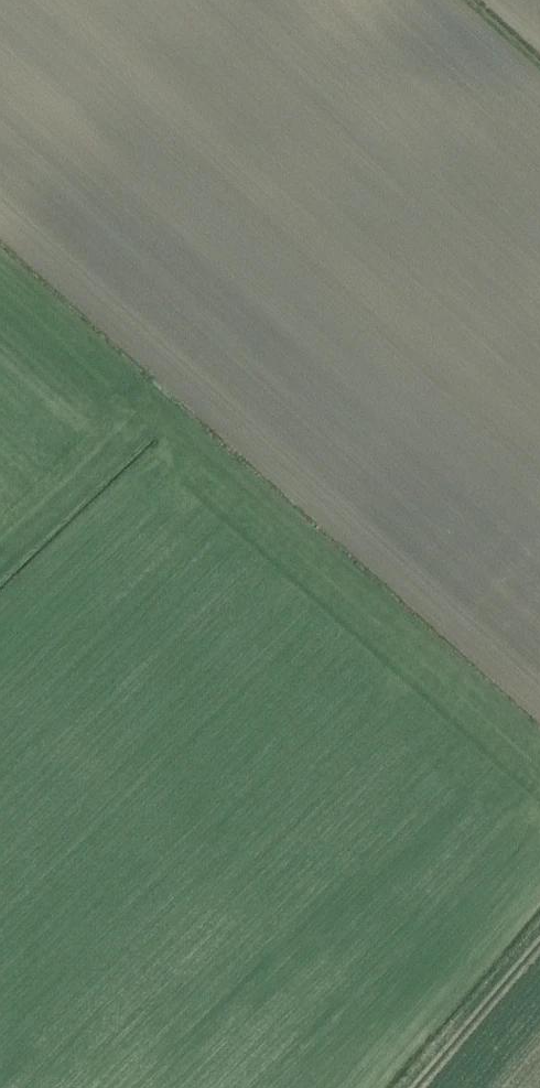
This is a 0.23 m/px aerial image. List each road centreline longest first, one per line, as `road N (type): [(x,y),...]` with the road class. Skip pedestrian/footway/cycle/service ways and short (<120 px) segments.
road 1 (track): [(0,223),(539,711)]

